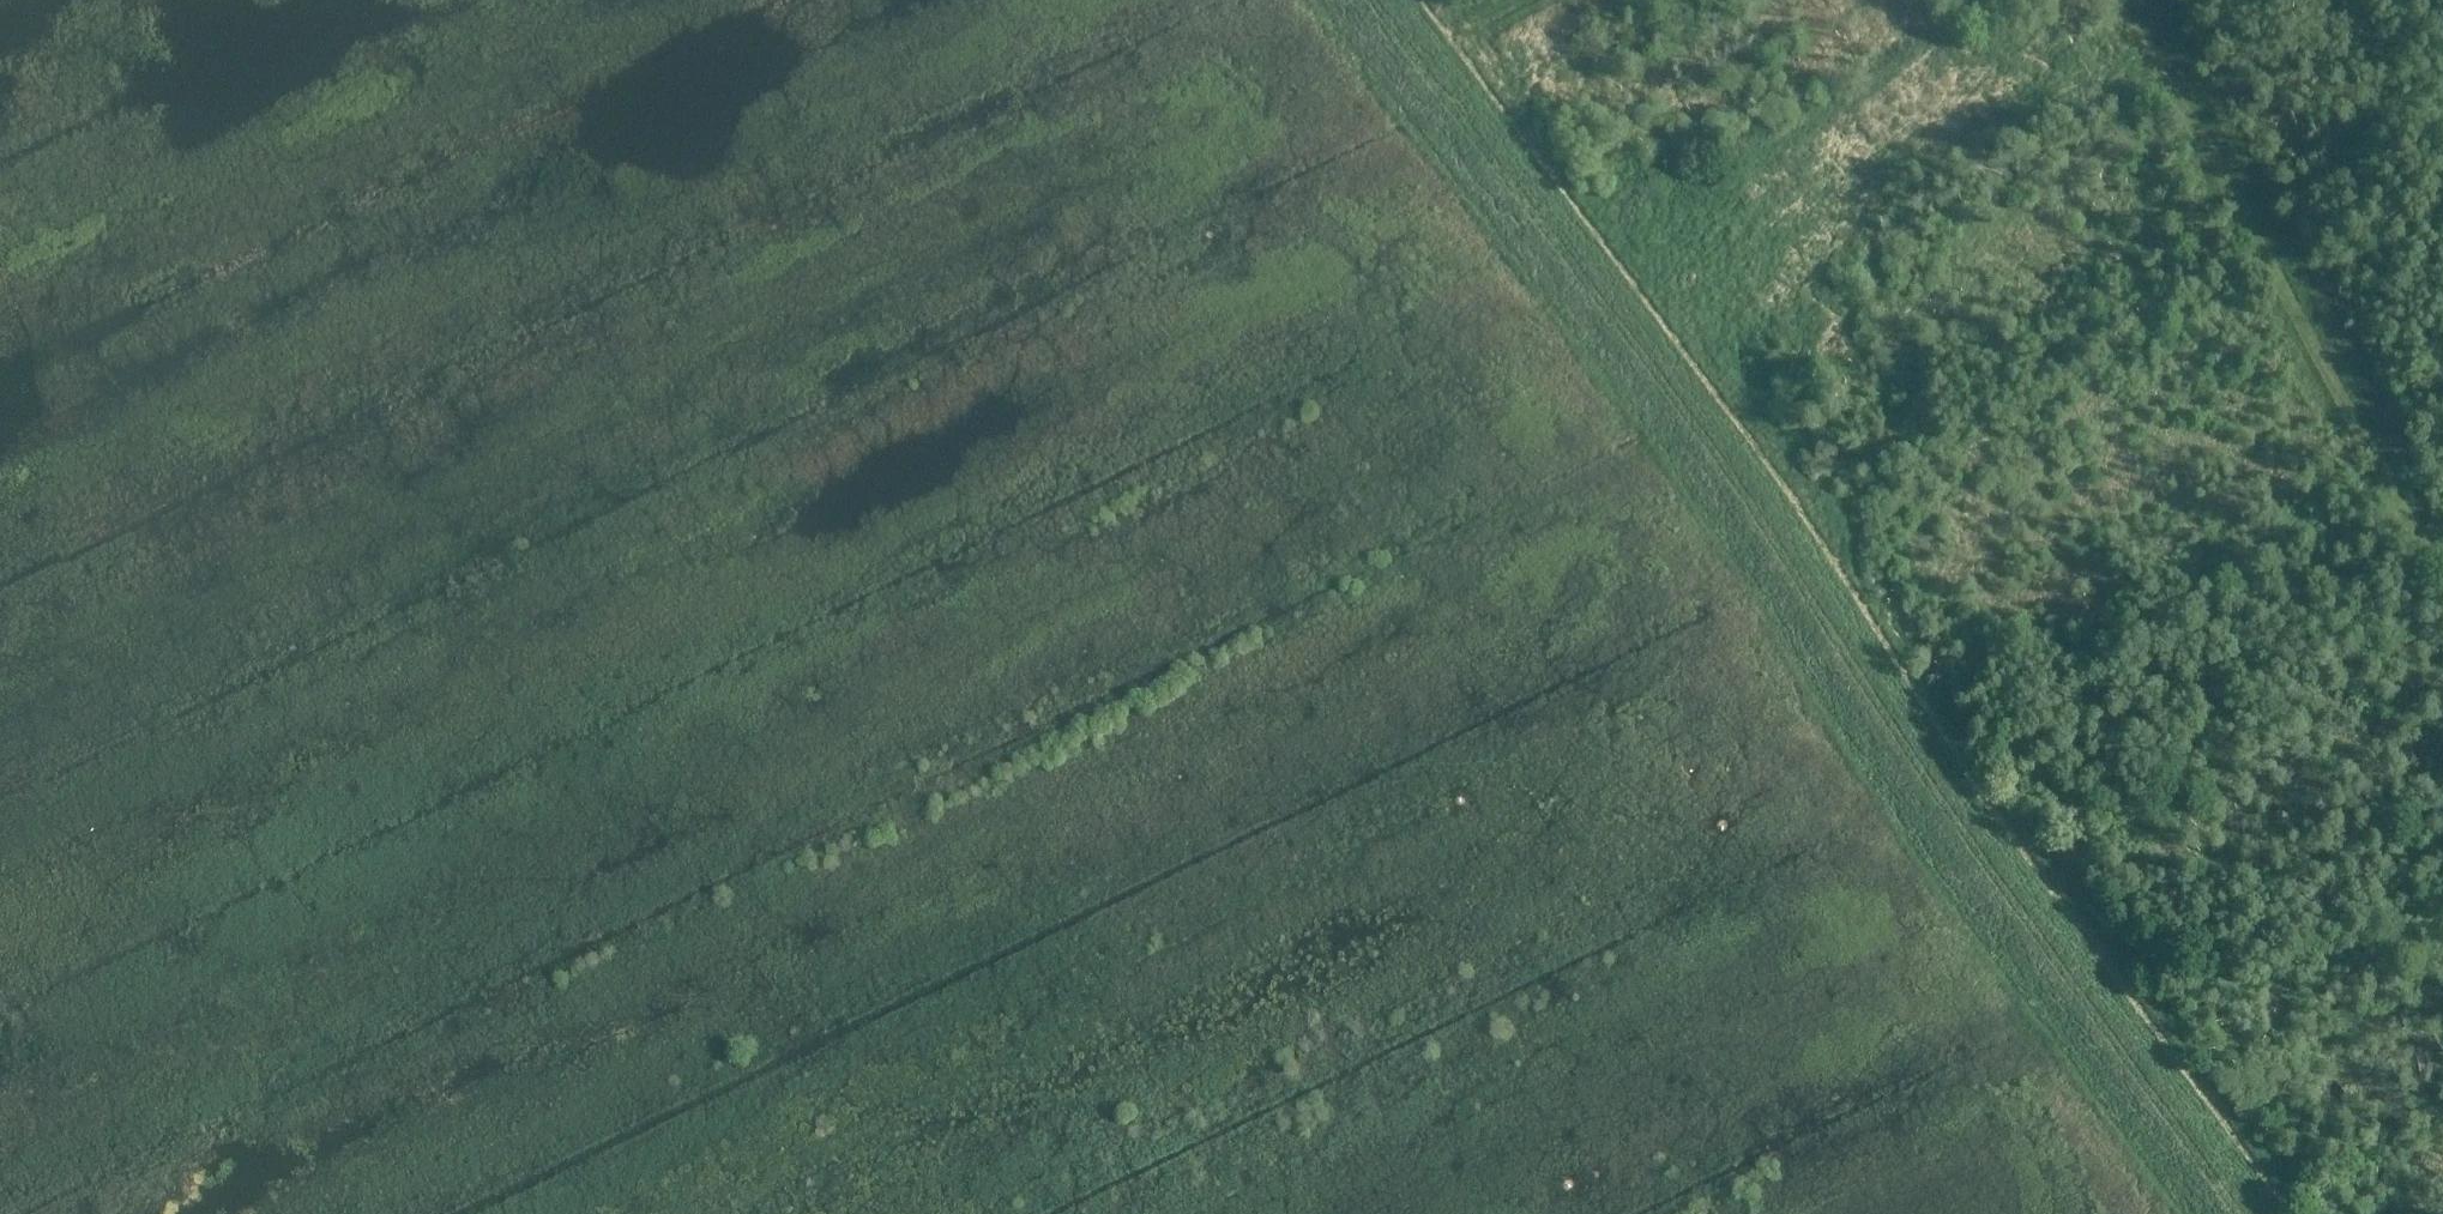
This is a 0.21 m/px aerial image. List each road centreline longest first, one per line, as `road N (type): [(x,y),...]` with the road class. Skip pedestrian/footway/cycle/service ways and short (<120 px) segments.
road 1 (track): [(2239,1213),(1897,733),(1727,470),(1375,0)]

